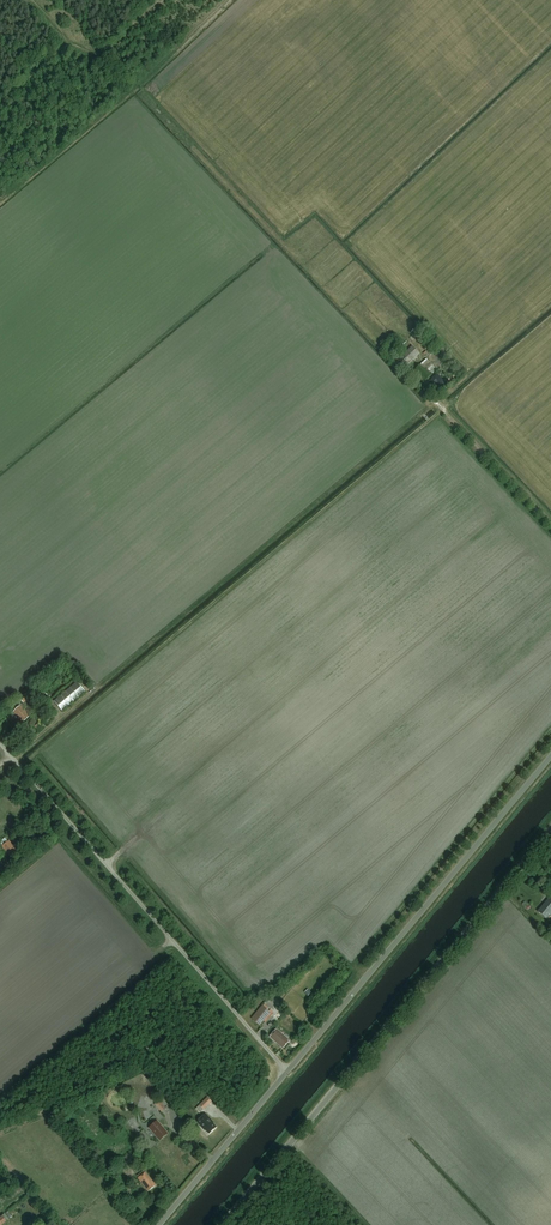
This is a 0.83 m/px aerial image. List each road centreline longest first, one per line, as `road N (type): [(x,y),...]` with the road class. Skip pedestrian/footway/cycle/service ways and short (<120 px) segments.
road 1 (tertiary): [(222,1224),(550,835)]
road 2 (unclassified): [(287,1071),(0,743)]
road 3 (unclassified): [(287,1071),(550,755)]
road 4 (track): [(0,106),(60,48),(70,43),(98,54),(166,0)]
road 5 (unclassified): [(160,1224),(287,1071)]
road 6 (track): [(439,405),(550,522)]

